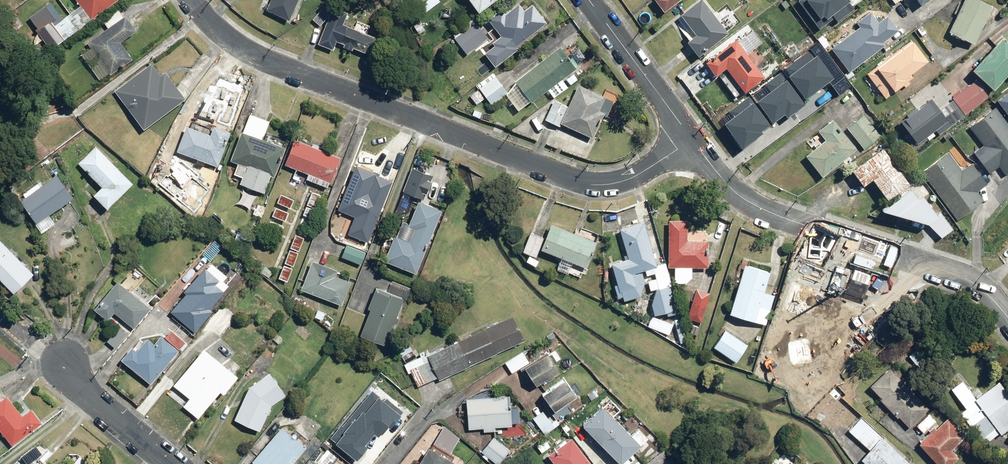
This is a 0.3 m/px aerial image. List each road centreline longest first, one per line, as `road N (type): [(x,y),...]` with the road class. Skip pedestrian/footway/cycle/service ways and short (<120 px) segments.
road 1 (residential): [(693,140),(626,180),(597,184),(567,176),(253,54),(218,31),(193,0)]
road 2 (residential): [(693,140),(744,200),(972,282),(1007,319)]
road 3 (residential): [(589,0),(693,140)]
road 4 (residential): [(179,463),(75,378),(69,360)]

